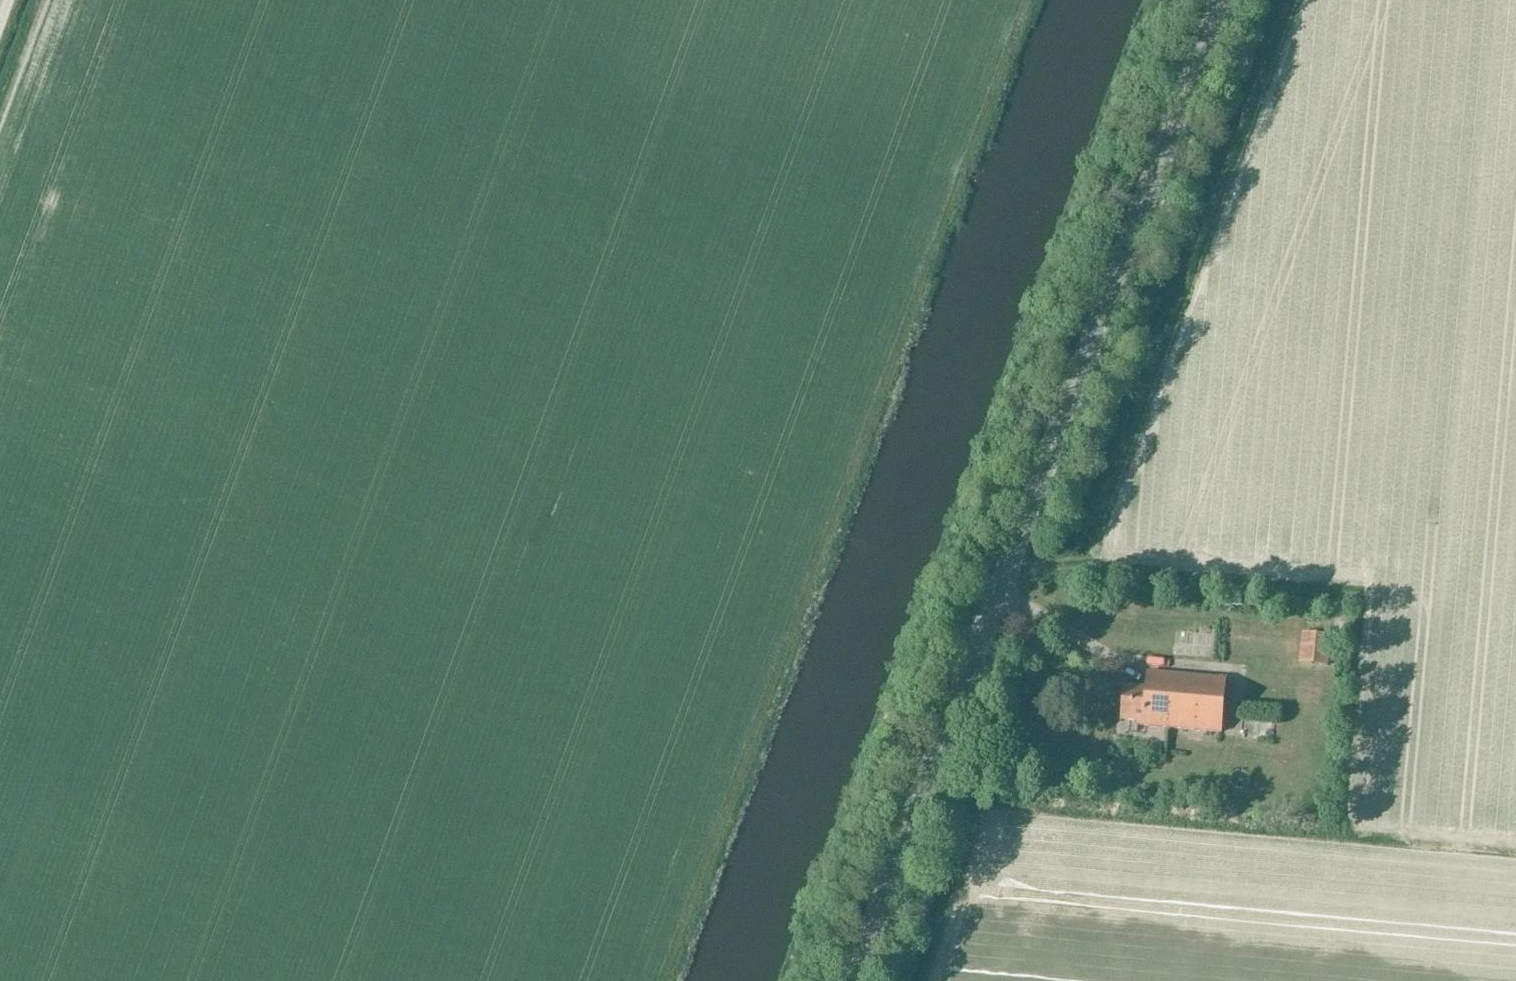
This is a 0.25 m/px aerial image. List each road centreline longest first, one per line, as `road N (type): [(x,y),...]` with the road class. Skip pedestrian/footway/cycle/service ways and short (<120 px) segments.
road 1 (unclassified): [(849,980),(1217,0)]

